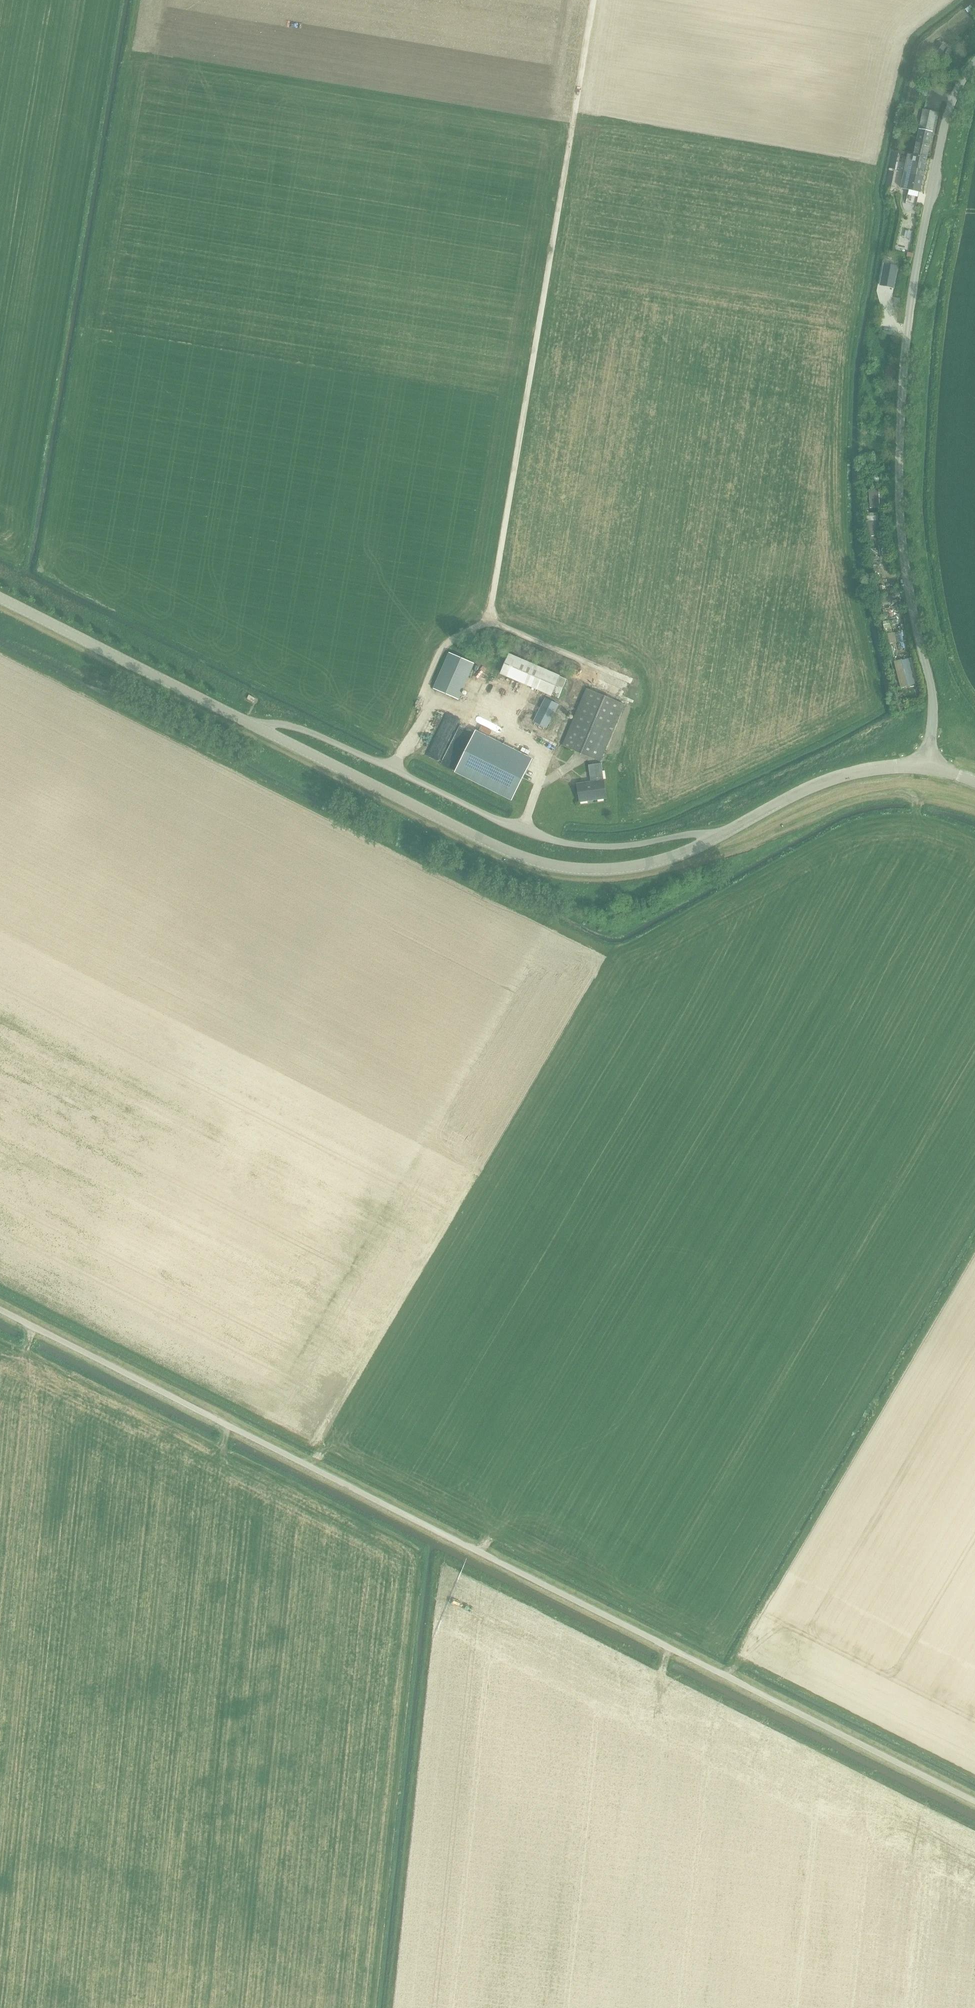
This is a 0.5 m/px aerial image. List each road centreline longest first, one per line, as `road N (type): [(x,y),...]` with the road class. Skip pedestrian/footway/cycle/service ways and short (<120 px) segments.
road 1 (unclassified): [(974,1801),(0,1309)]
road 2 (unclassified): [(927,769),(849,774),(655,862),(568,867),(506,850),(0,597)]
road 3 (track): [(974,806),(895,792),(822,810),(696,892),(612,935),(410,842),(275,754),(256,725)]
road 4 (track): [(435,700),(430,684),(439,657),(490,623),(596,0)]
road 5 (unclassified): [(927,769),(934,695),(906,563),(904,396),(947,120),(974,63)]
road 6 (track): [(684,853),(731,850),(799,821)]

